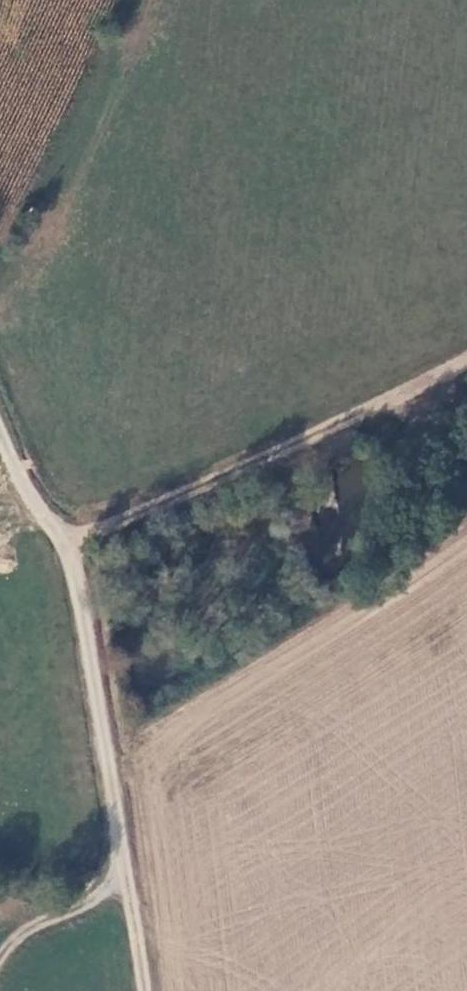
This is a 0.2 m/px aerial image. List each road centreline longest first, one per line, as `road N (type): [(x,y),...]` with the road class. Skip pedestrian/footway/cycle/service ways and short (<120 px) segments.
road 1 (track): [(161,990),(63,528),(0,402)]
road 2 (track): [(63,528),(466,341)]
road 3 (track): [(126,853),(104,899),(27,934),(0,977)]

